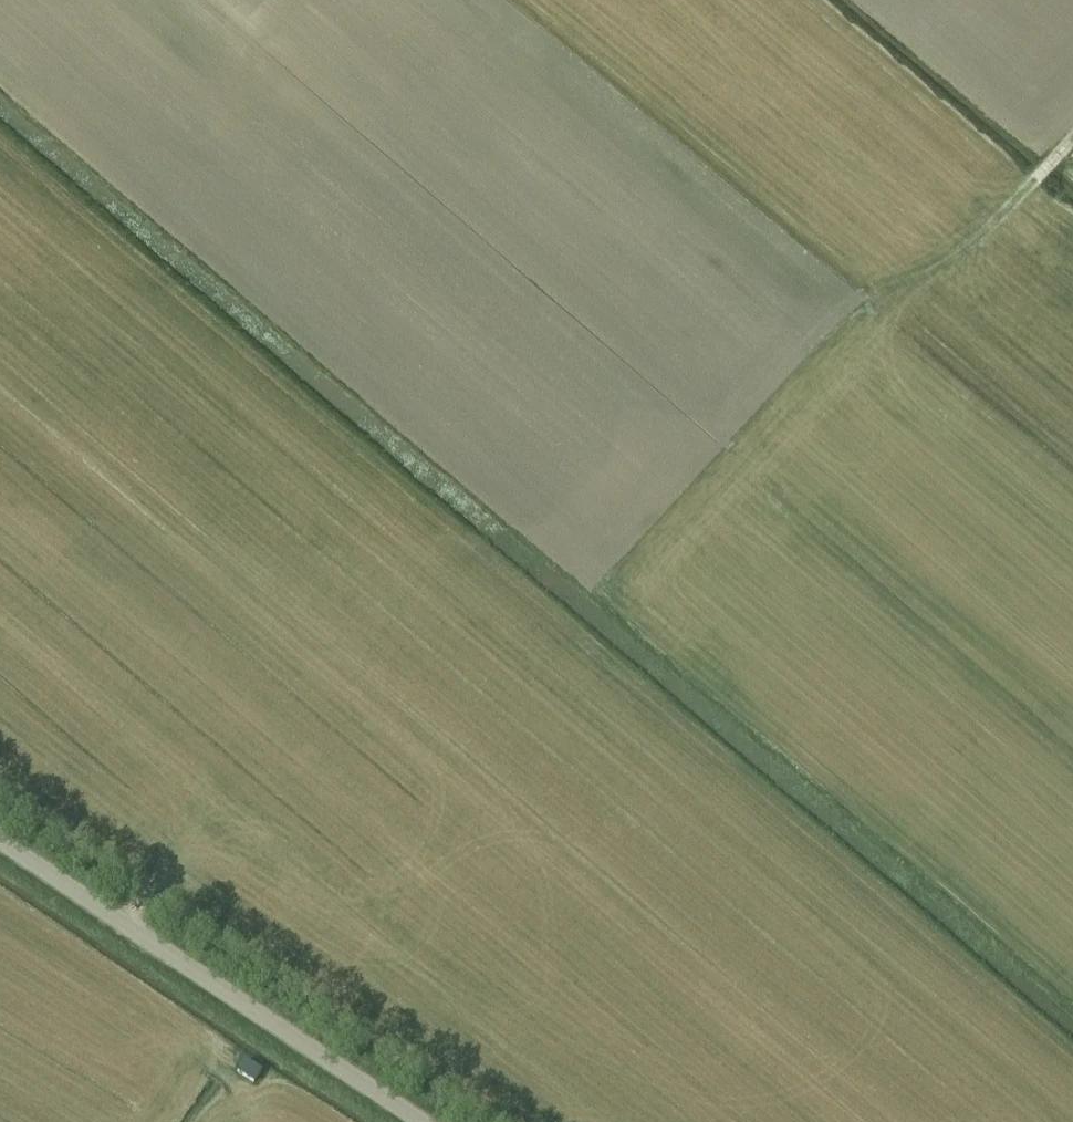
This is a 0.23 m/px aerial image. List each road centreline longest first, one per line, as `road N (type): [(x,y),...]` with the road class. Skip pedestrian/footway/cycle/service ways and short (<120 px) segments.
road 1 (unclassified): [(416,1121),(0,844)]

